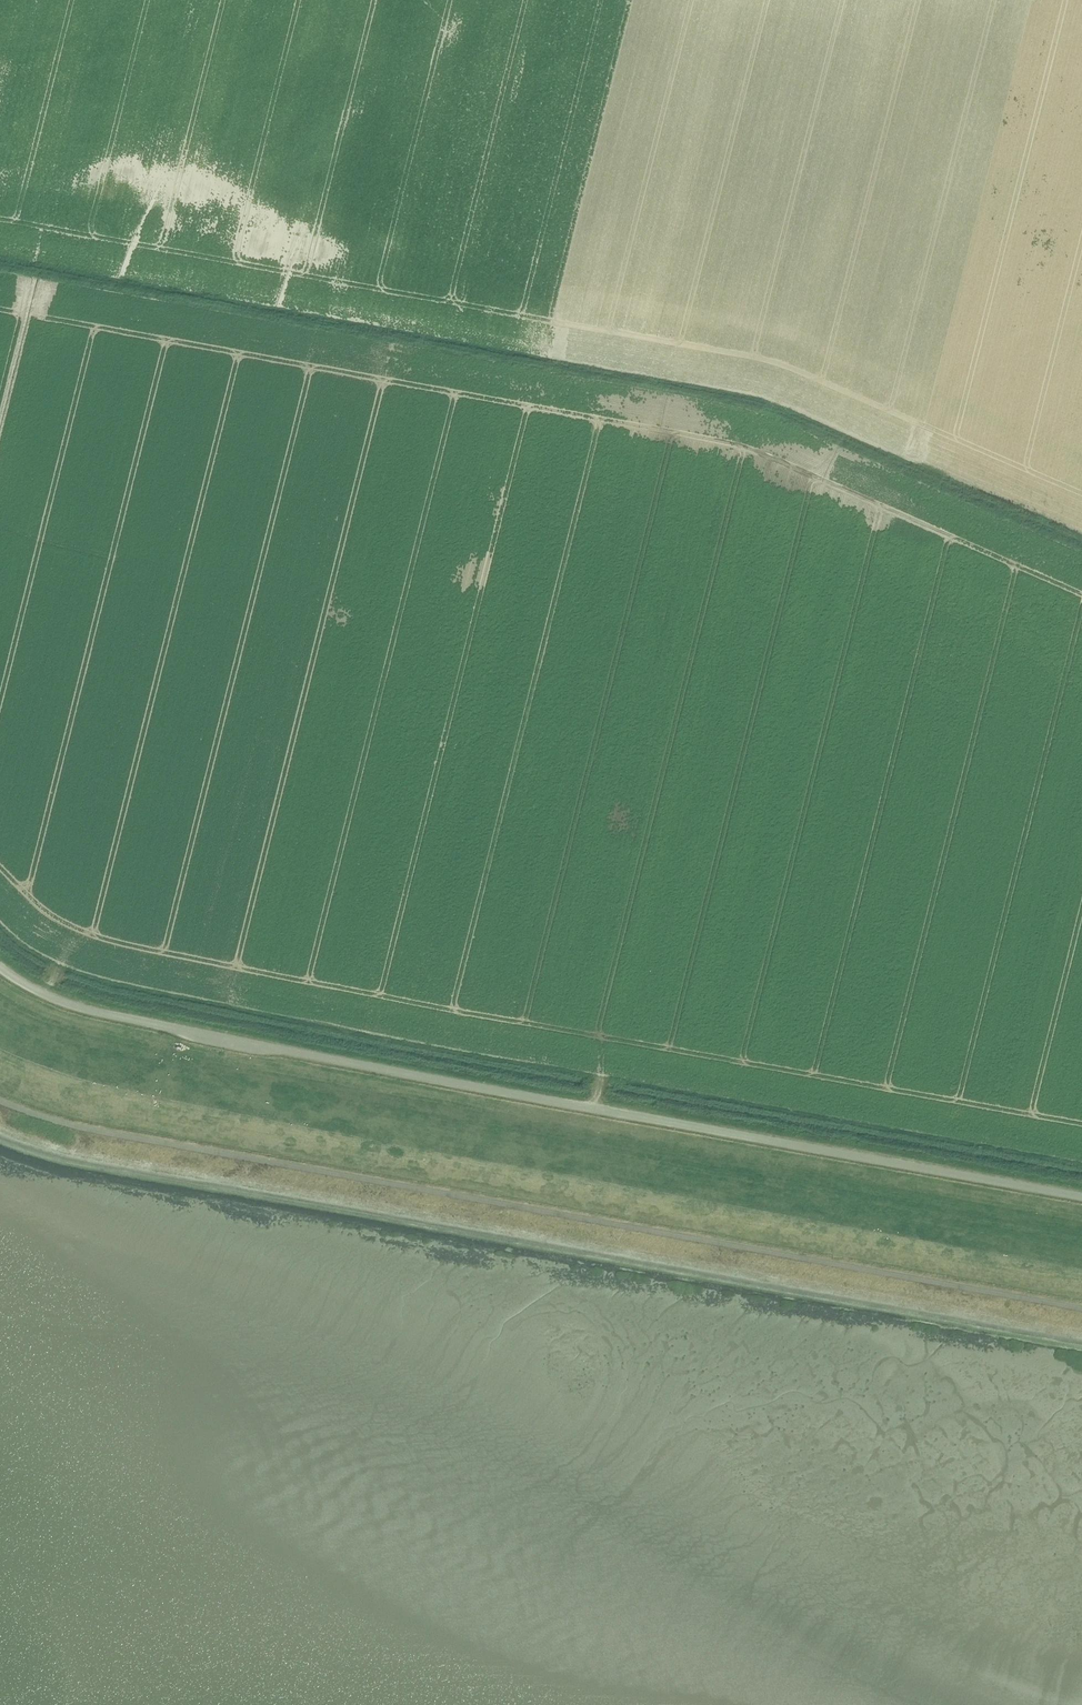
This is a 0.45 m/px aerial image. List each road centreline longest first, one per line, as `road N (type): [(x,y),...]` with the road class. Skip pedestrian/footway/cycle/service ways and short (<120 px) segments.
road 1 (unclassified): [(1081,1196),(103,1014),(45,995),(0,968)]

